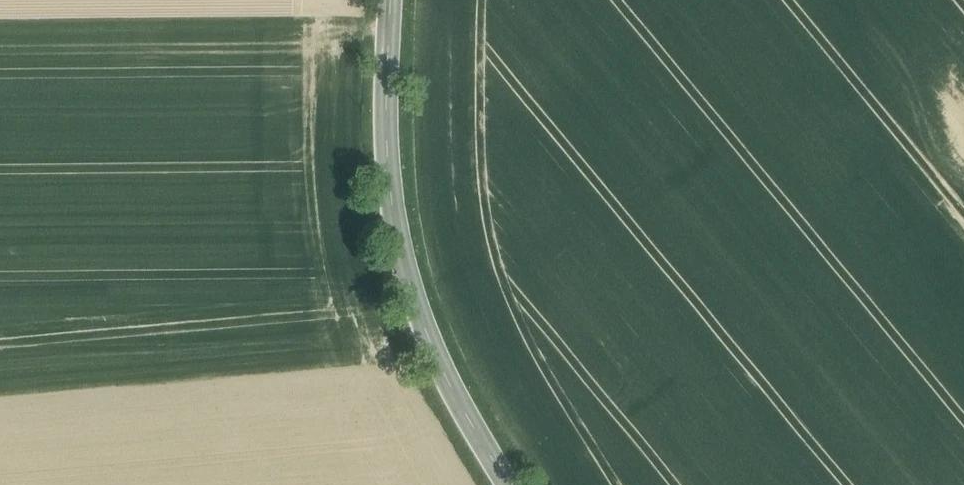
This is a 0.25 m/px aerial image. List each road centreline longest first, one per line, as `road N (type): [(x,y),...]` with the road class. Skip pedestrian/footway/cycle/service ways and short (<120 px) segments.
road 1 (secondary): [(506,484),(456,406),(403,263),(386,133),(391,0)]

